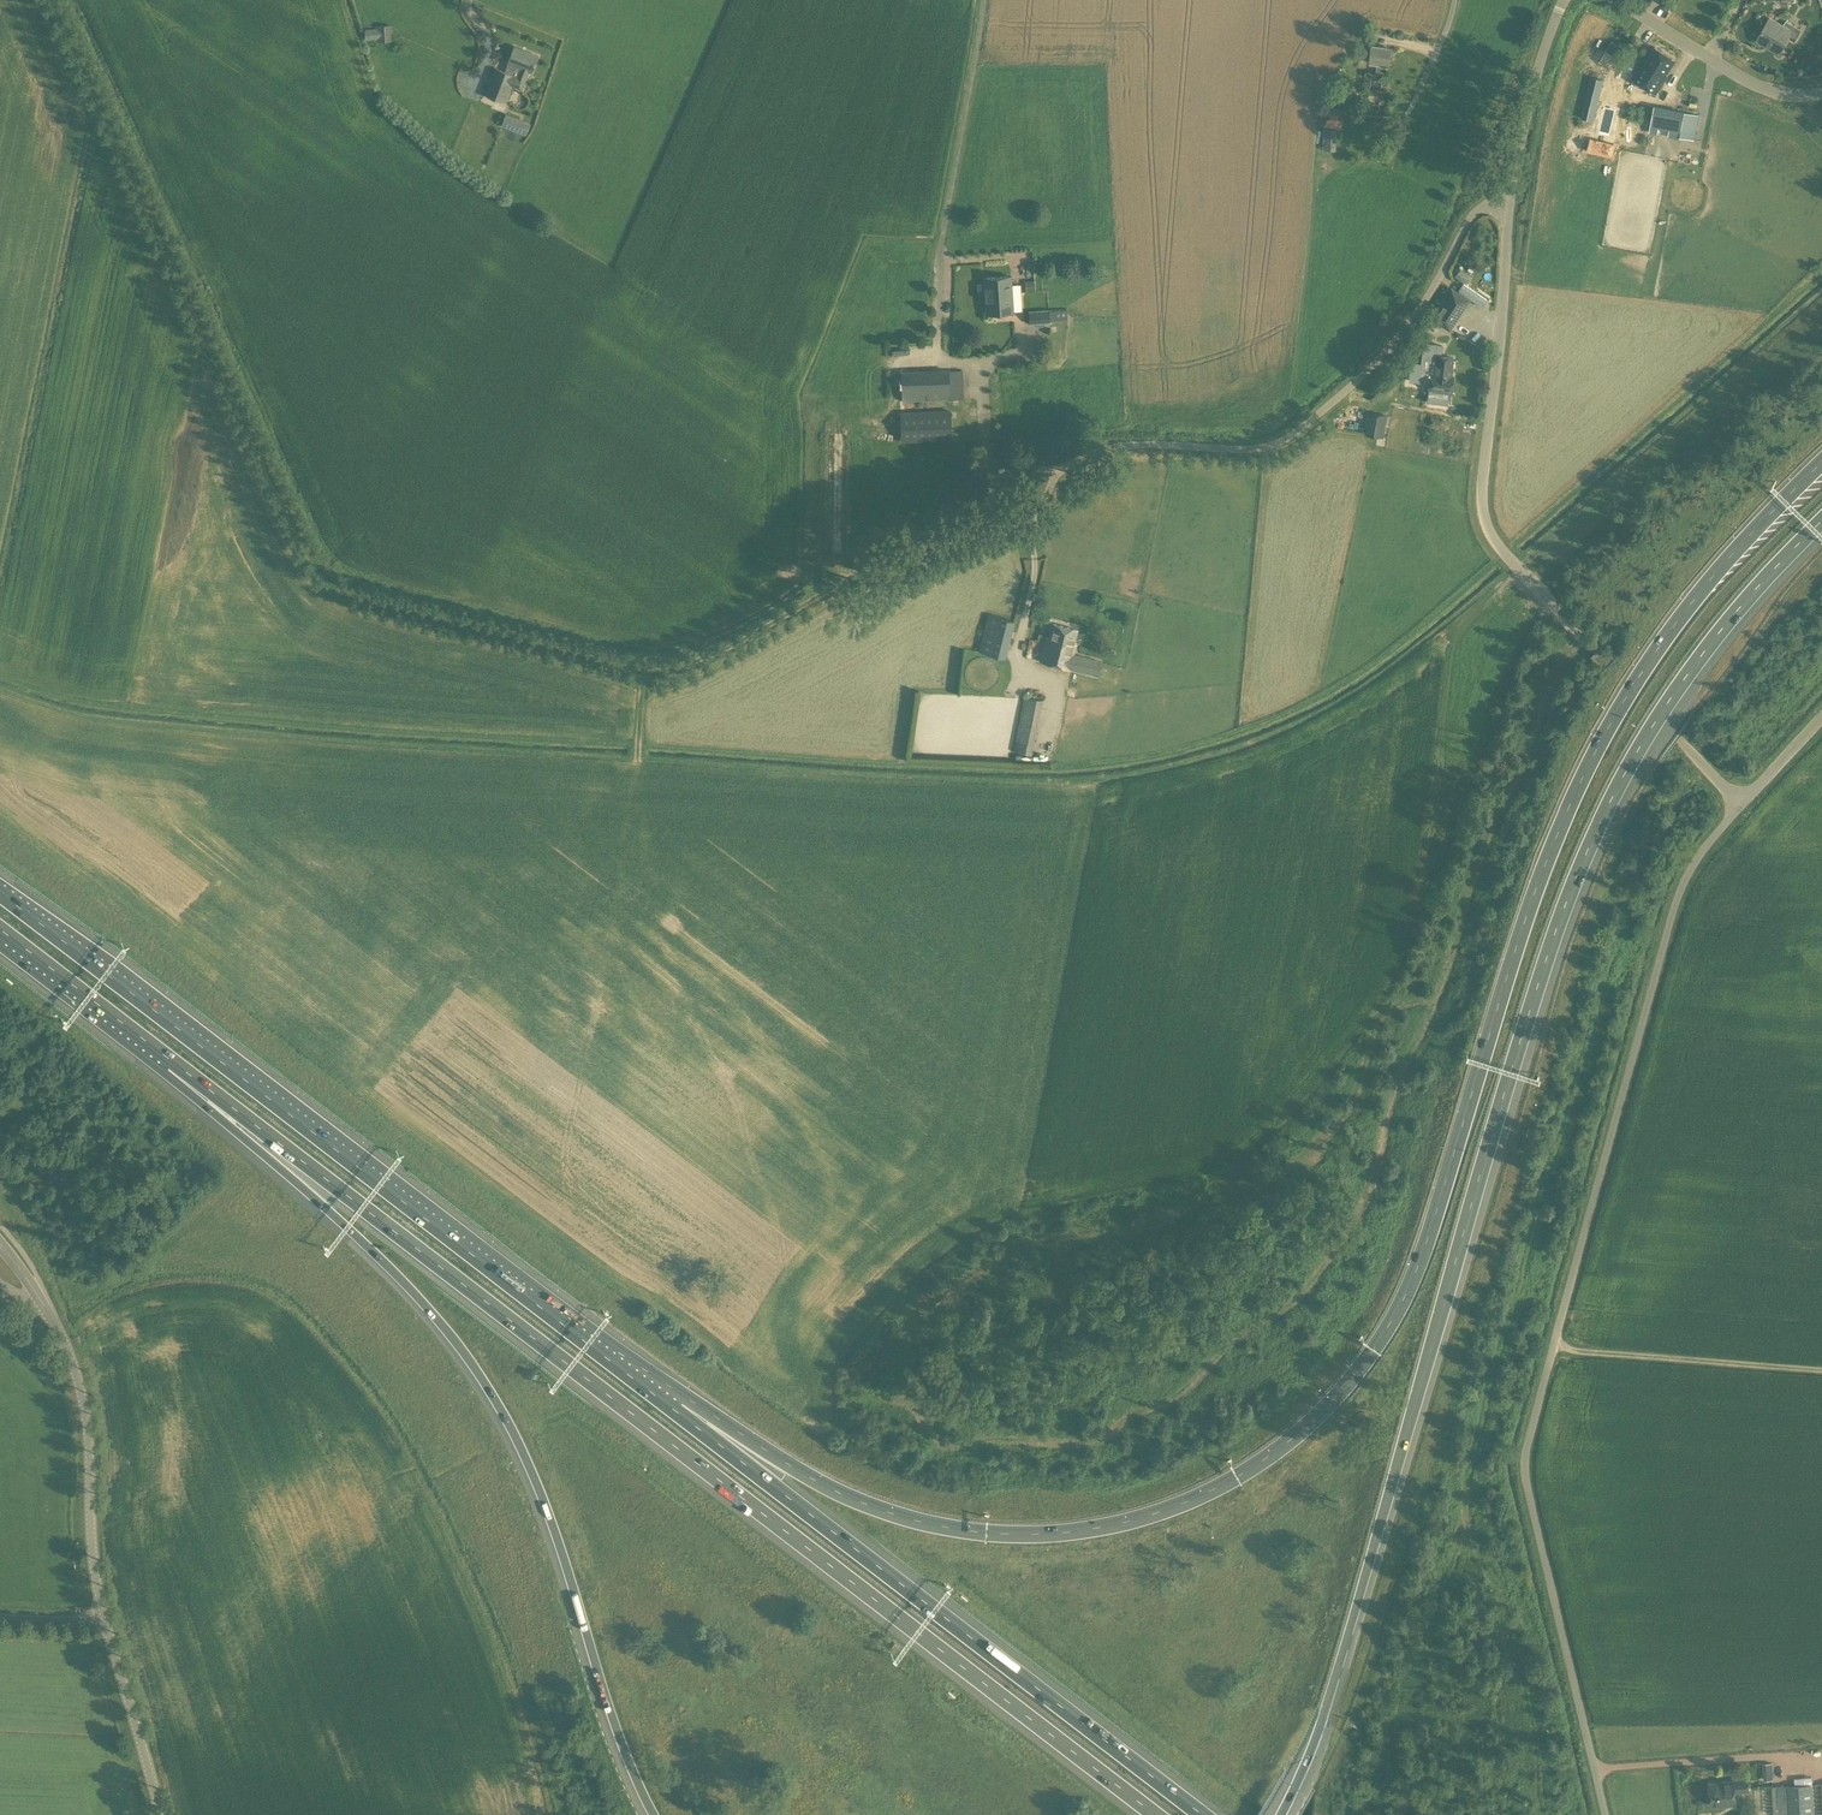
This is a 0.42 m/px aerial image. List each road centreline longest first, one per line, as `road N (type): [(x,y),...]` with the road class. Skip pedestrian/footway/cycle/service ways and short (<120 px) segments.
road 1 (motorway): [(1821,463),(1695,599),(1596,751),(1524,922),(1405,1295),(1370,1355),(1291,1439),(1230,1480),(1136,1520),(1050,1534),(990,1533),(906,1518),(856,1499),(675,1411)]
road 2 (motorway): [(1280,1814),(1323,1716),(1530,1008),(1585,855),(1665,706),(1821,509)]
road 3 (track): [(58,0),(291,516),(309,550),(348,587),(626,663),(663,665),(695,661),(755,632),(992,503)]
road 4 (motorway): [(173,1064),(1156,1814)]
road 5 (unclassified): [(1605,1814),(1524,1461),(1674,906),(1698,857),(1741,804)]
road 6 (motorway): [(173,1064),(391,1269),(499,1407),(548,1516),(604,1697),(653,1814)]
road 7 (motorway): [(675,1411),(0,894)]
road 8 (unclassified): [(1741,804),(1486,524),(1483,478),(1509,205)]
road 9 (motorway): [(1202,1814),(675,1411)]
road 10 (unclassified): [(1057,469),(1117,445),(1251,448),(1294,435),(1398,340),(1474,210),(1509,205)]
road 11 (unclassified): [(161,1814),(97,1584),(86,1410),(43,1304)]
road 12 (track): [(1553,1346),(1821,1370)]
road 13 (unclassified): [(940,251),(984,0)]
road 14 (unclassified): [(1618,0),(1773,93),(1821,93)]
road 15 (motorway): [(0,931),(173,1064)]
road 16 (unclassified): [(1509,205),(1540,61),(1565,0)]

